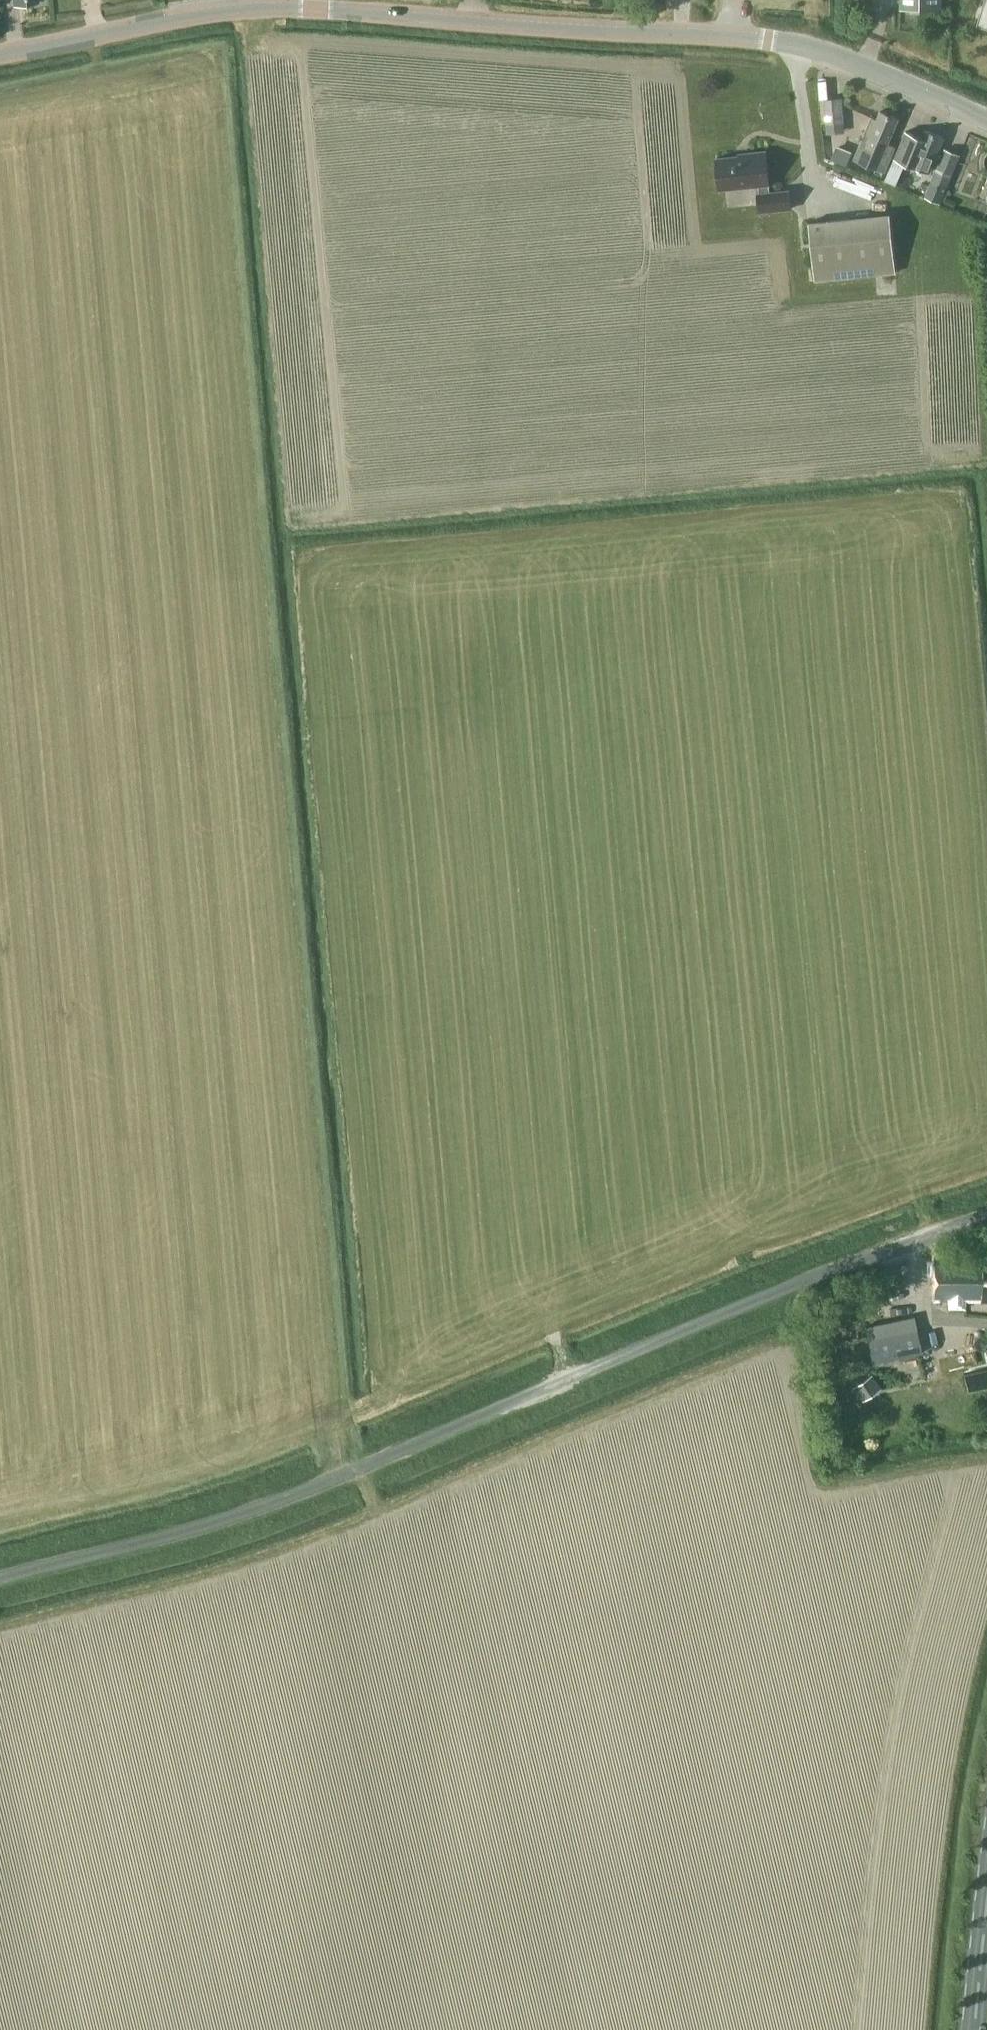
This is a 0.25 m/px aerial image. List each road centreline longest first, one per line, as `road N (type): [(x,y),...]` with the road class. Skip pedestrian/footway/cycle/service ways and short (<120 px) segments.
road 1 (unclassified): [(0,1578),(215,1519),(986,1216)]
road 2 (tertiary): [(986,122),(787,45),(362,15),(247,9),(0,55)]

